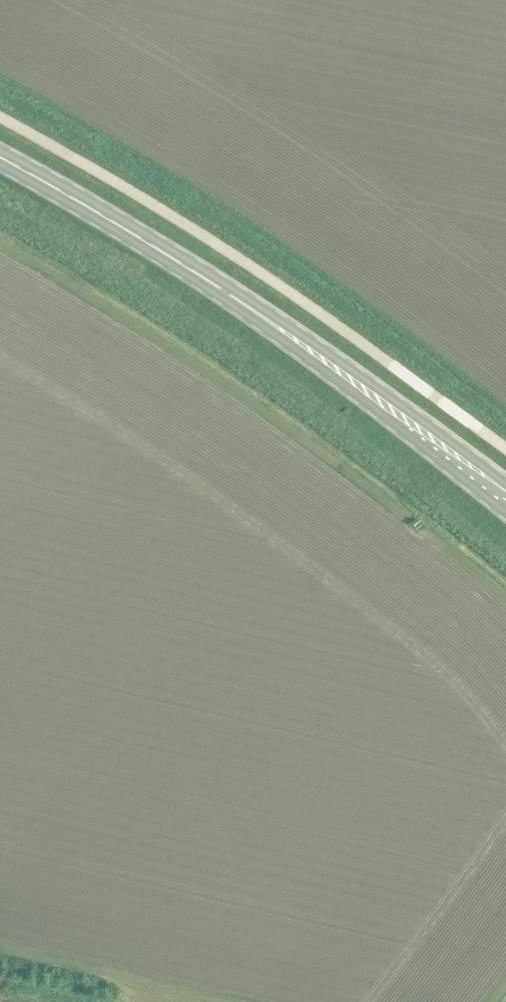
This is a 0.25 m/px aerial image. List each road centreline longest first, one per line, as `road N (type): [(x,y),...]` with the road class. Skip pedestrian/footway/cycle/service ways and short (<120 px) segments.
road 1 (primary): [(505,504),(190,272),(0,162)]

